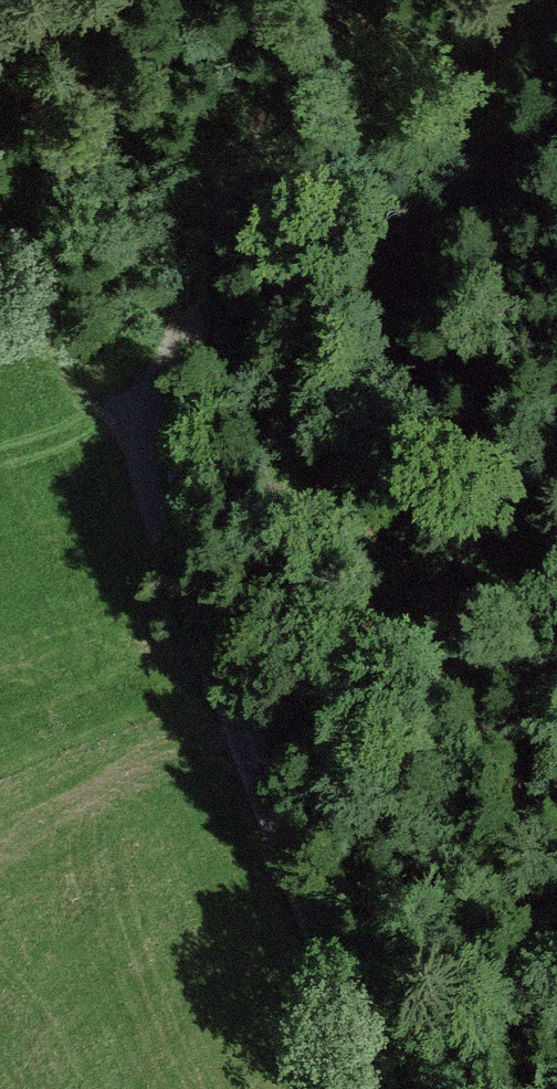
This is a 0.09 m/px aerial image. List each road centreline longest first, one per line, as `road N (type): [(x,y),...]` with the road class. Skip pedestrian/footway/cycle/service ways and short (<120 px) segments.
road 1 (track): [(337,0),(229,195),(166,368),(151,447),(158,513),(286,840),(356,1088)]
road 2 (track): [(194,294),(243,426),(307,515),(367,587),(430,641),(472,652)]

